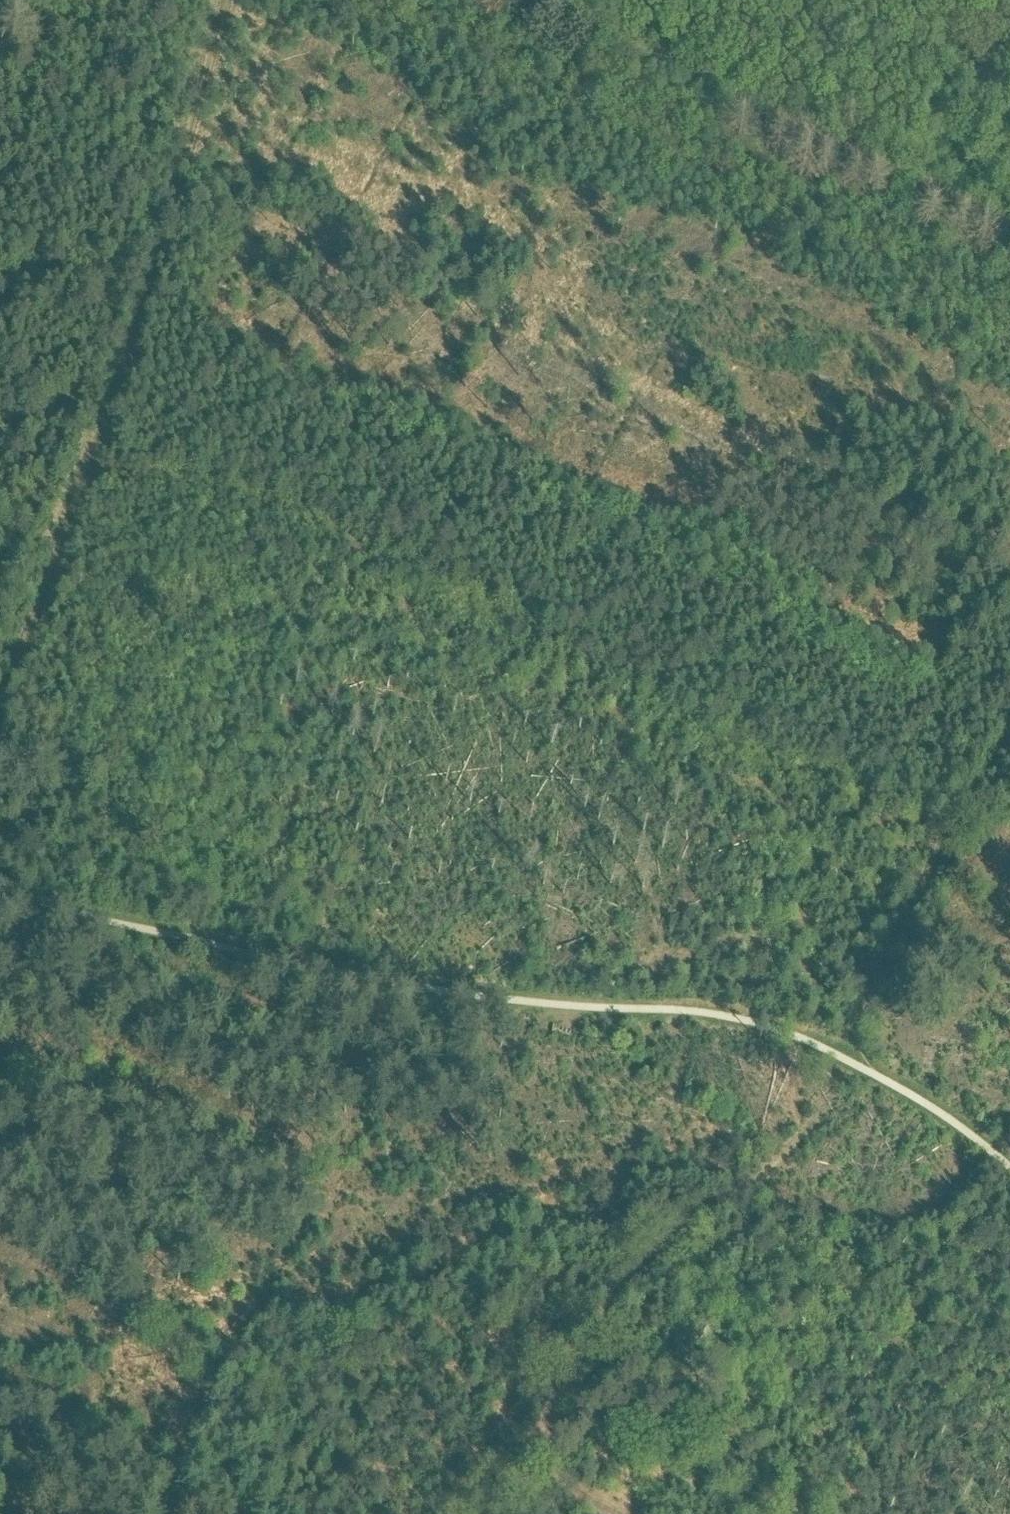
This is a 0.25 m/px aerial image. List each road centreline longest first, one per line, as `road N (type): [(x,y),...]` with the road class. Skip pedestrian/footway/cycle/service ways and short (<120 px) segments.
road 1 (track): [(1009,234),(550,0)]
road 2 (track): [(849,1063),(812,1124),(777,1162),(664,1246),(618,1295),(531,1449)]

